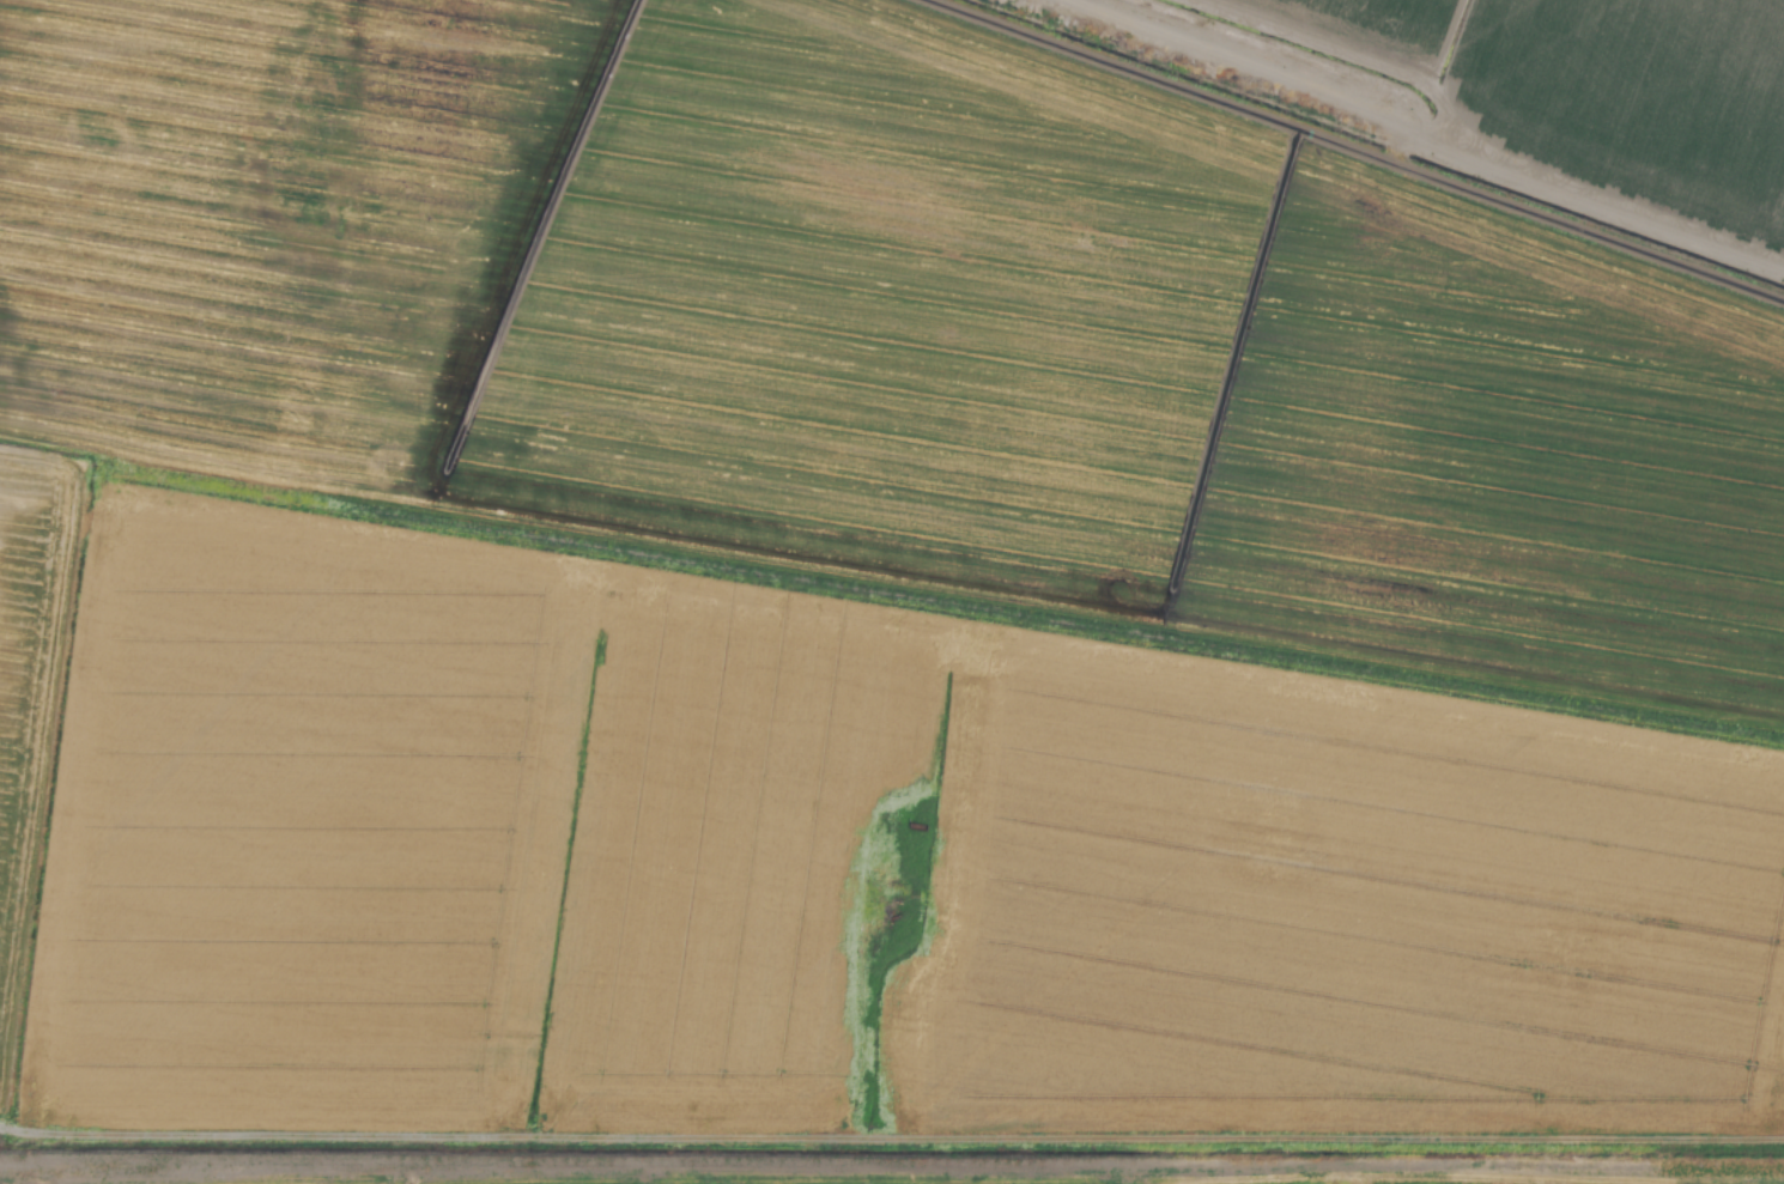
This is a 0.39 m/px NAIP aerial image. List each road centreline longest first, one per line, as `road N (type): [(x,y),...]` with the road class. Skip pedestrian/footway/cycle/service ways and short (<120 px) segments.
road 1 (residential): [(0,1132),(1783,1144)]

